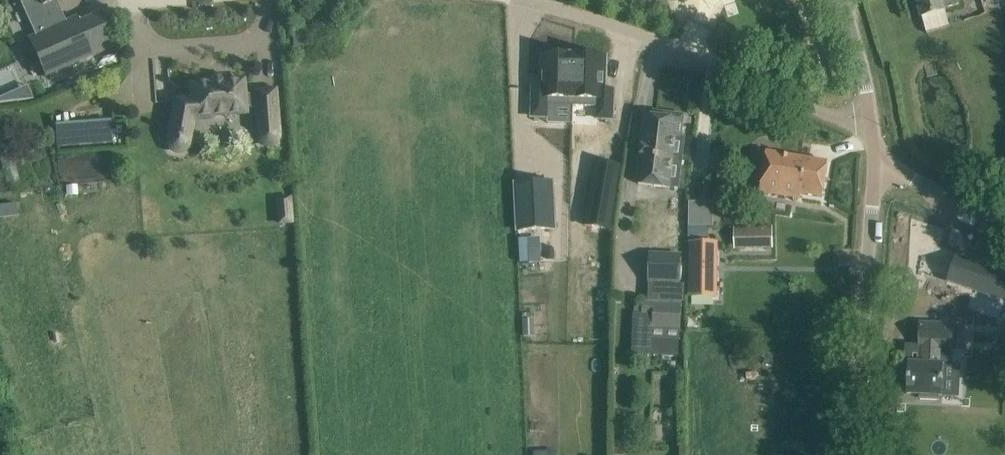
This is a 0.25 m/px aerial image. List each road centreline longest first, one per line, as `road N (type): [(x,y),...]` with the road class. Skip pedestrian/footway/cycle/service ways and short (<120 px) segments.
road 1 (residential): [(875,148),(846,119),(606,14),(549,0)]
road 2 (residential): [(853,454),(875,148)]
road 3 (residential): [(849,0),(875,148)]
road 4 (residential): [(1004,220),(920,186),(875,148)]

